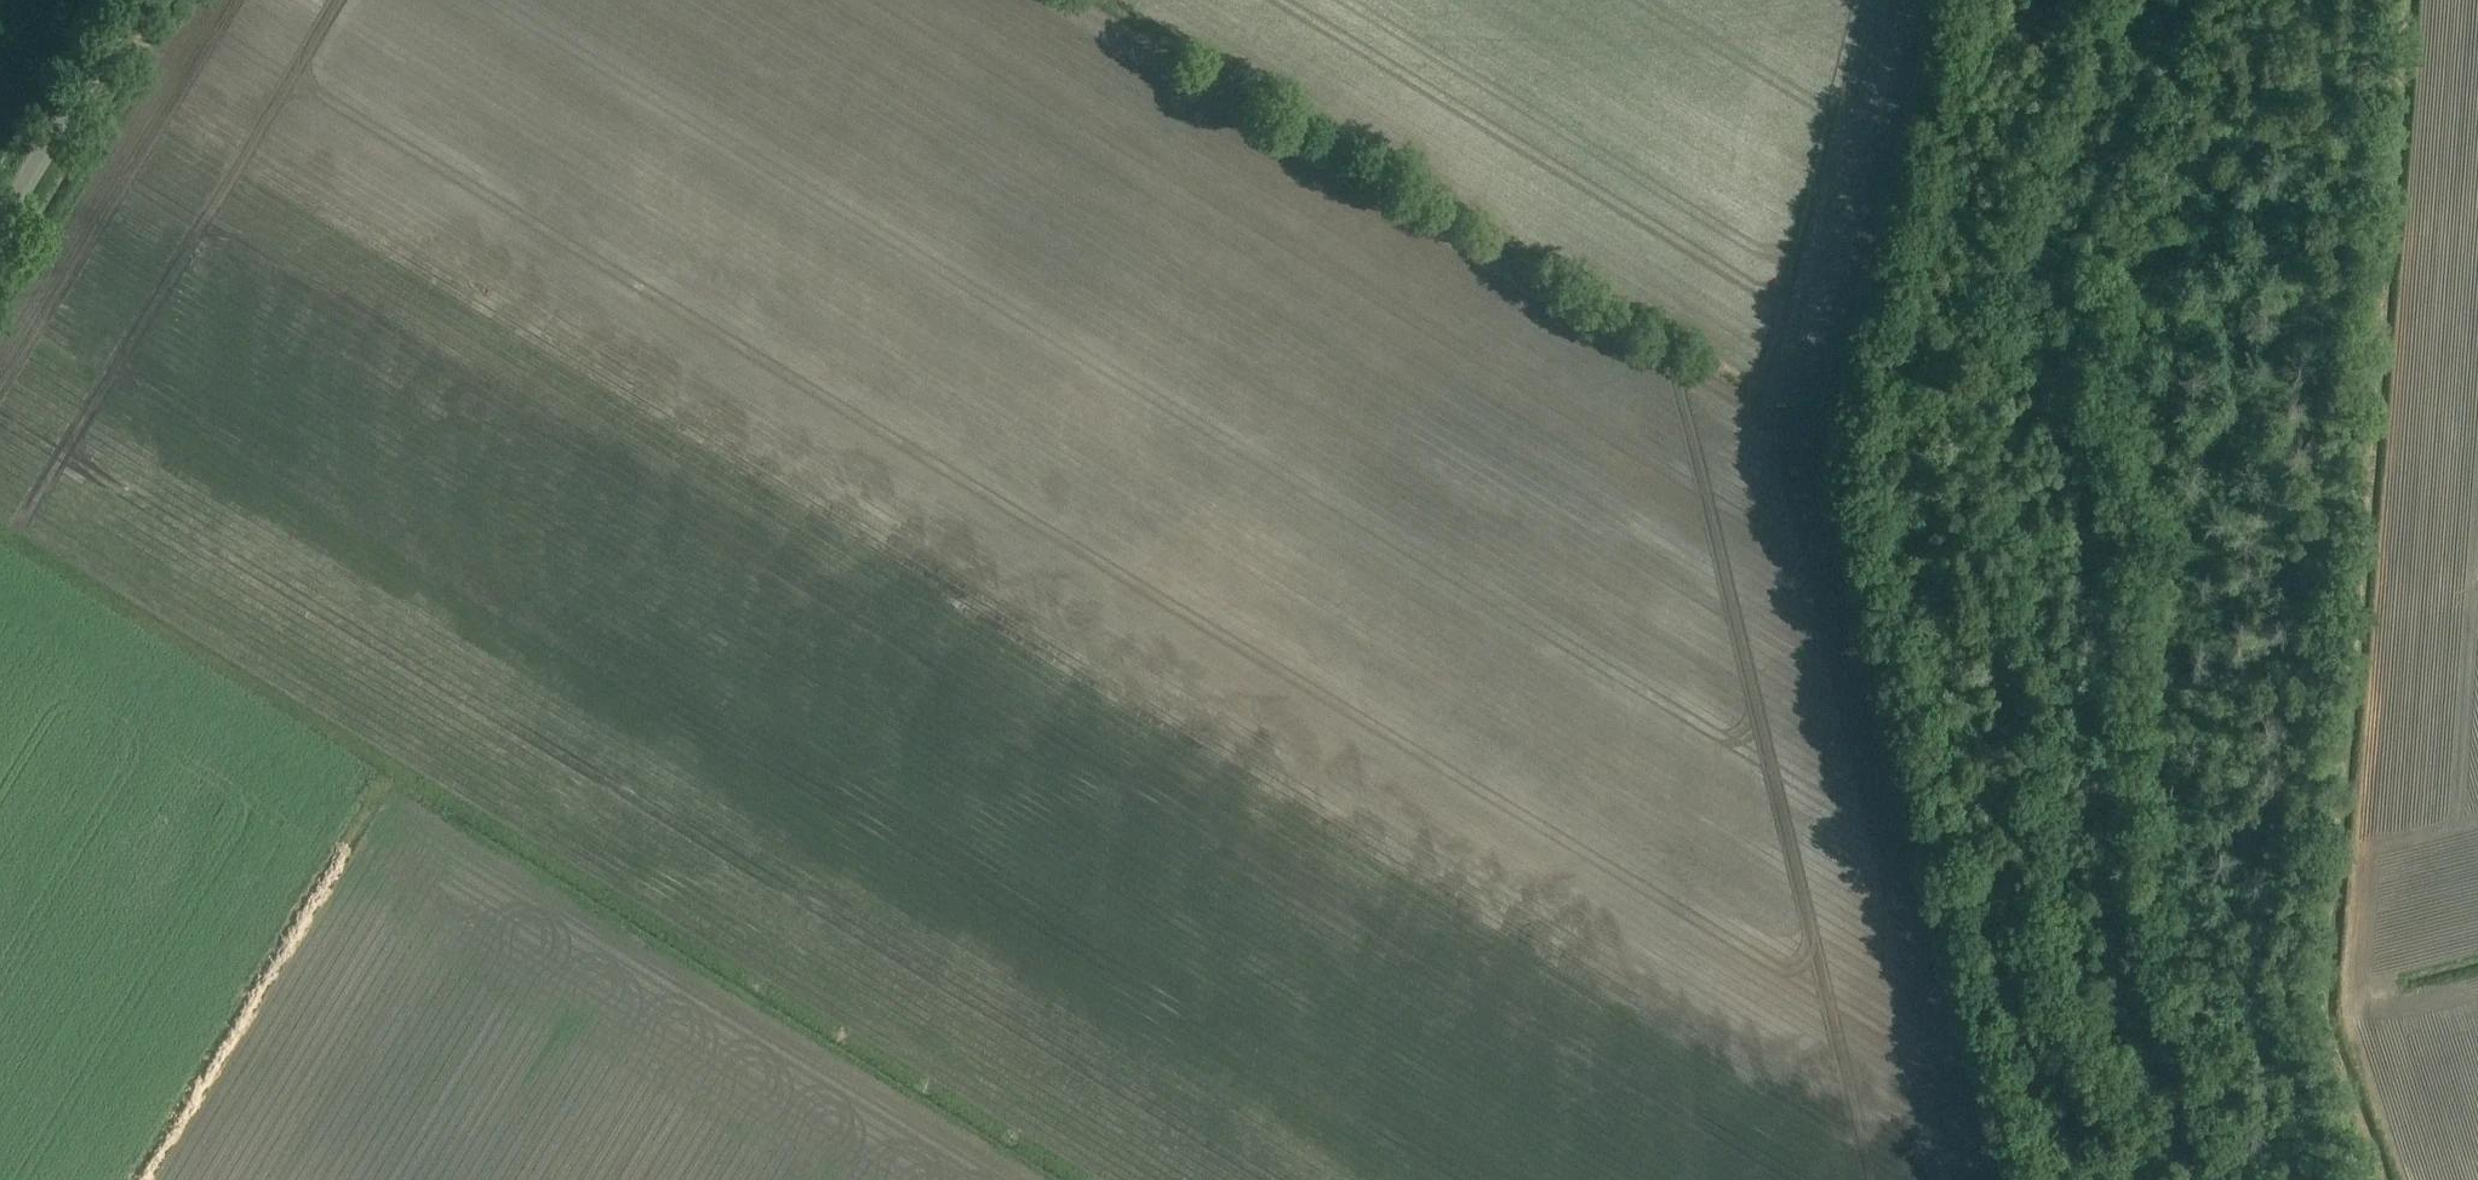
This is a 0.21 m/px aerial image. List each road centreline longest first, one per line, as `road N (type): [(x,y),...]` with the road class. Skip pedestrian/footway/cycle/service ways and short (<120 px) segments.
road 1 (tertiary): [(0,222),(136,0)]

